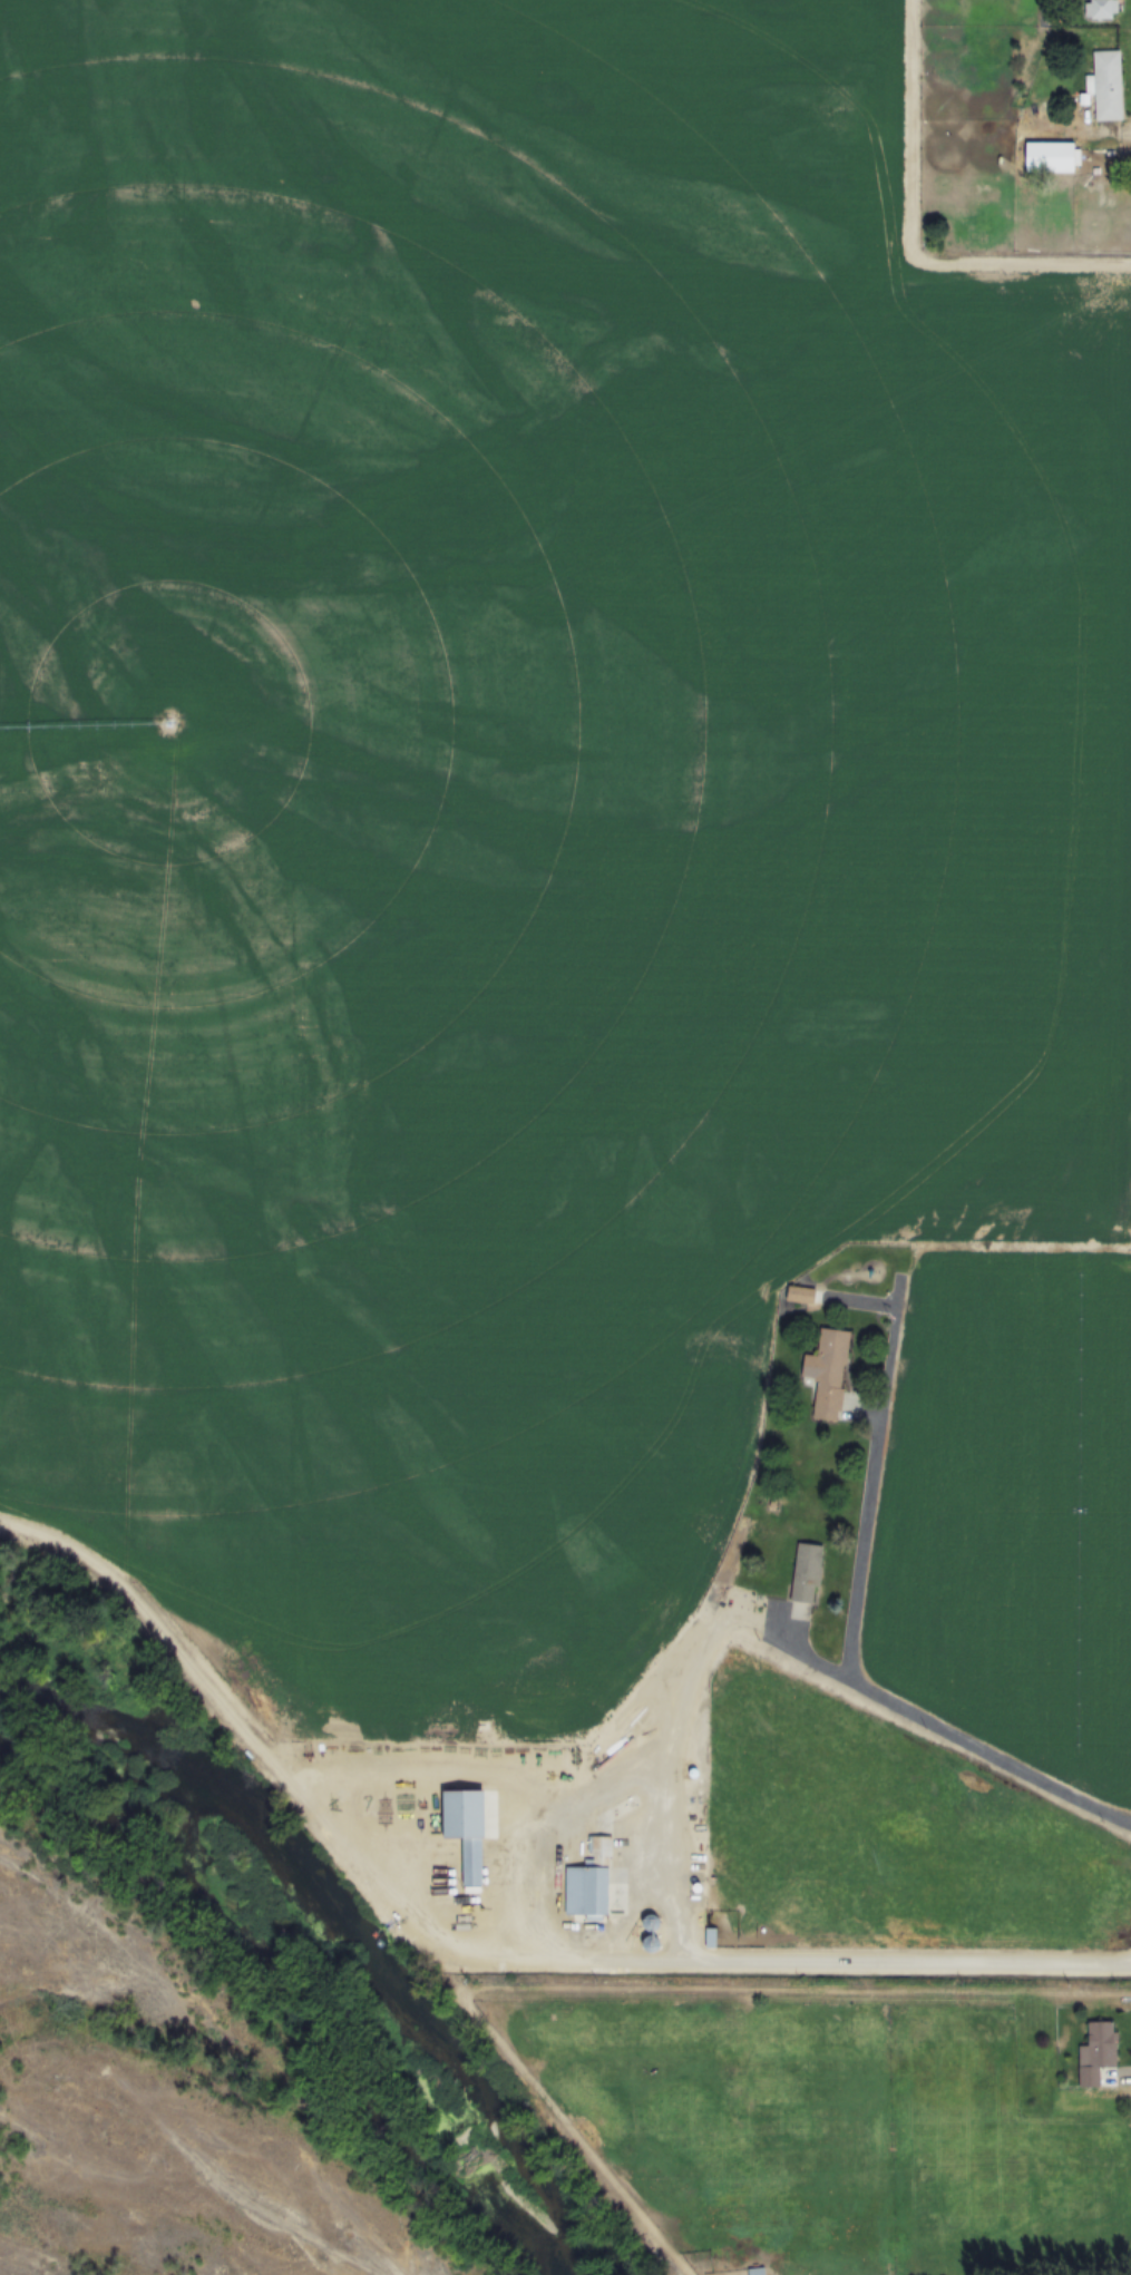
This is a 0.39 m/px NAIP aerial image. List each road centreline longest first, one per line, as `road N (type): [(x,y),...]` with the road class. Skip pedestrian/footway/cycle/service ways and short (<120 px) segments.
road 1 (residential): [(1130,1960),(435,1965),(686,2274)]
road 2 (residential): [(1130,1825),(879,1701),(856,1681),(851,1658),(907,1244),(1130,1244)]

